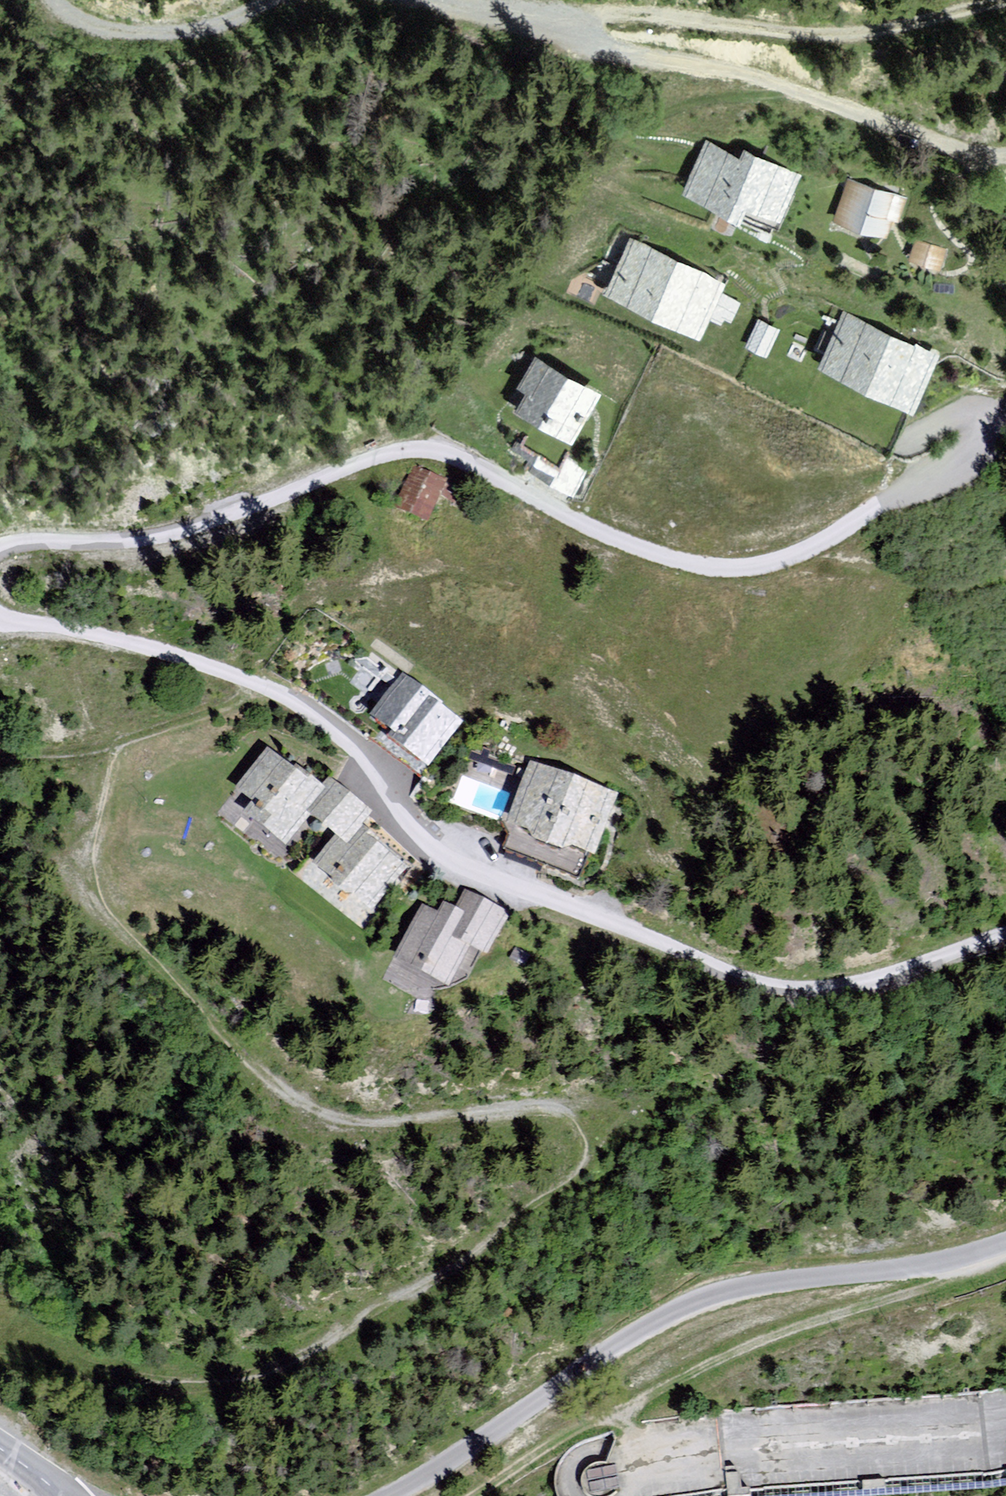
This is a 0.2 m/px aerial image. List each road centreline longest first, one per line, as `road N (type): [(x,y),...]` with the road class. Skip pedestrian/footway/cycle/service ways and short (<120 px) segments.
road 1 (track): [(0,1343),(105,1375),(199,1388),(274,1380),(402,1305),(584,1168),(586,1138),(575,1120),(533,1111),(373,1130),(337,1125),(280,1090),(97,905),(89,869),(105,750)]
road 2 (residential): [(1005,933),(900,976),(840,993),(780,998),(439,862),(352,754),(302,710),(112,644),(0,622)]
road 3 (residential): [(0,552),(25,543),(139,546),(200,531),(373,460),(429,451),(463,460),(595,533),(665,561),(736,574),(802,560),(977,460),(1005,431)]
road 4 (unclassified): [(1005,1247),(906,1273),(717,1300),(660,1324),(396,1495)]
road 5 (track): [(598,35),(893,113),(986,150),(1005,148)]
road 6 (track): [(261,693),(214,716),(105,750),(0,765)]
road 7 (track): [(56,0),(93,32),(206,34),(303,0)]
road 8 (track): [(390,0),(598,35)]

